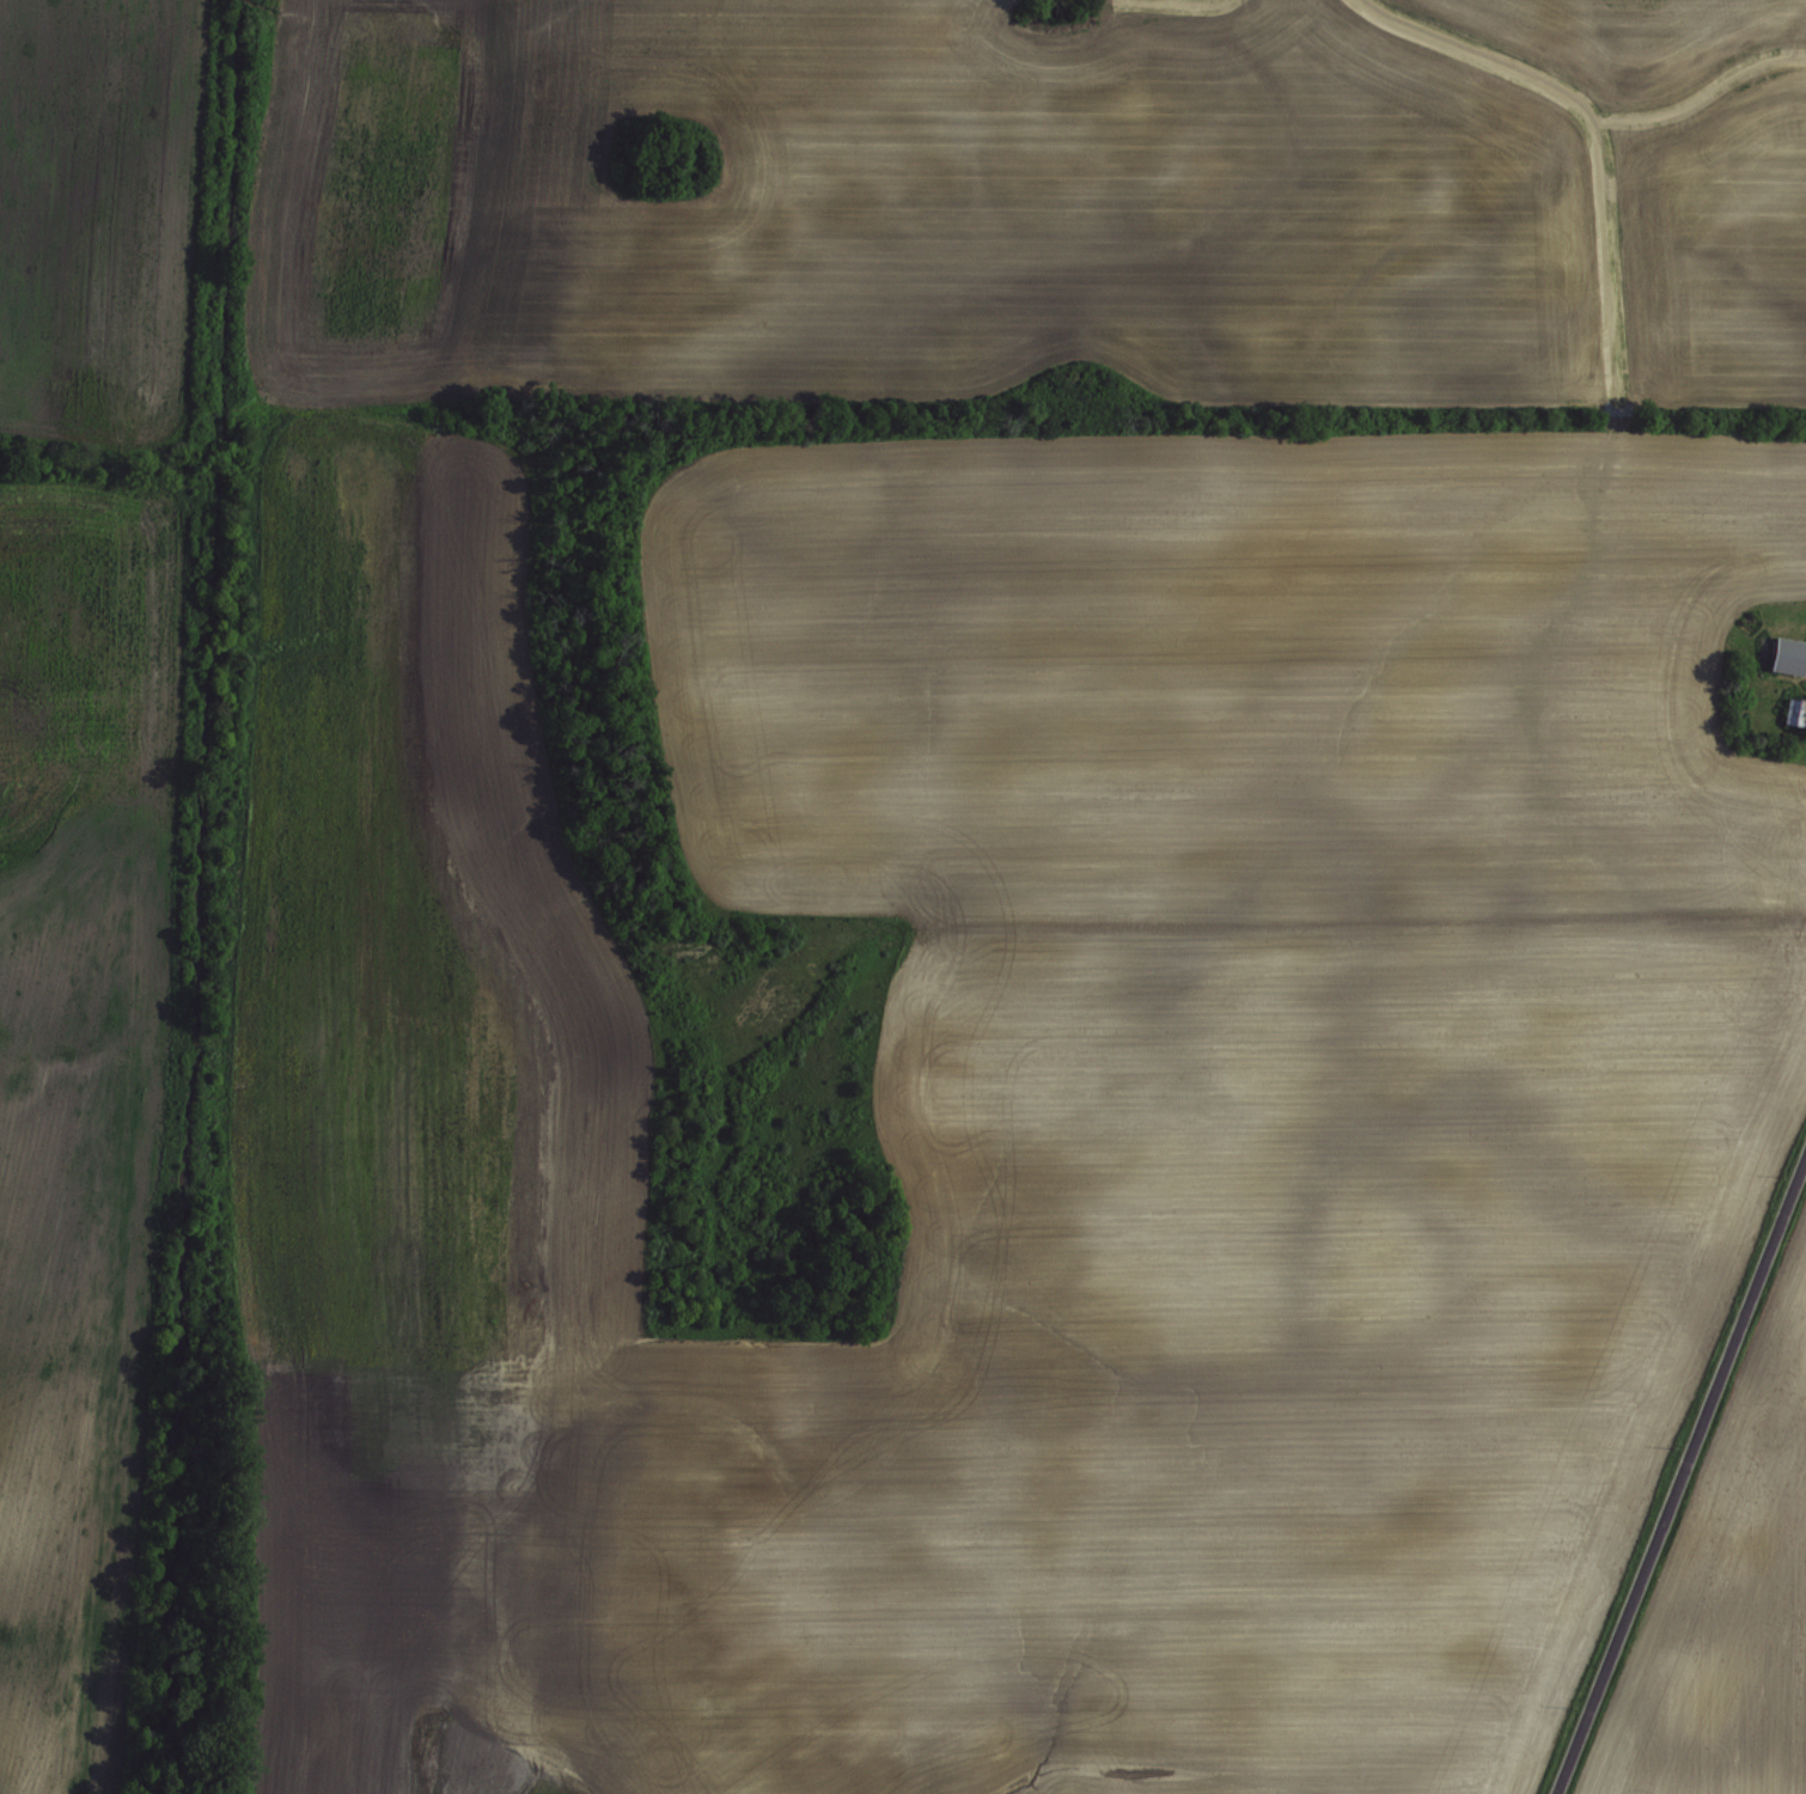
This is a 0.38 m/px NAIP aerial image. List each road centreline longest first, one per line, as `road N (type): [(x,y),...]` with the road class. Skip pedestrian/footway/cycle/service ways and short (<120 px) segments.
road 1 (residential): [(1553,1793),(1805,1149)]

